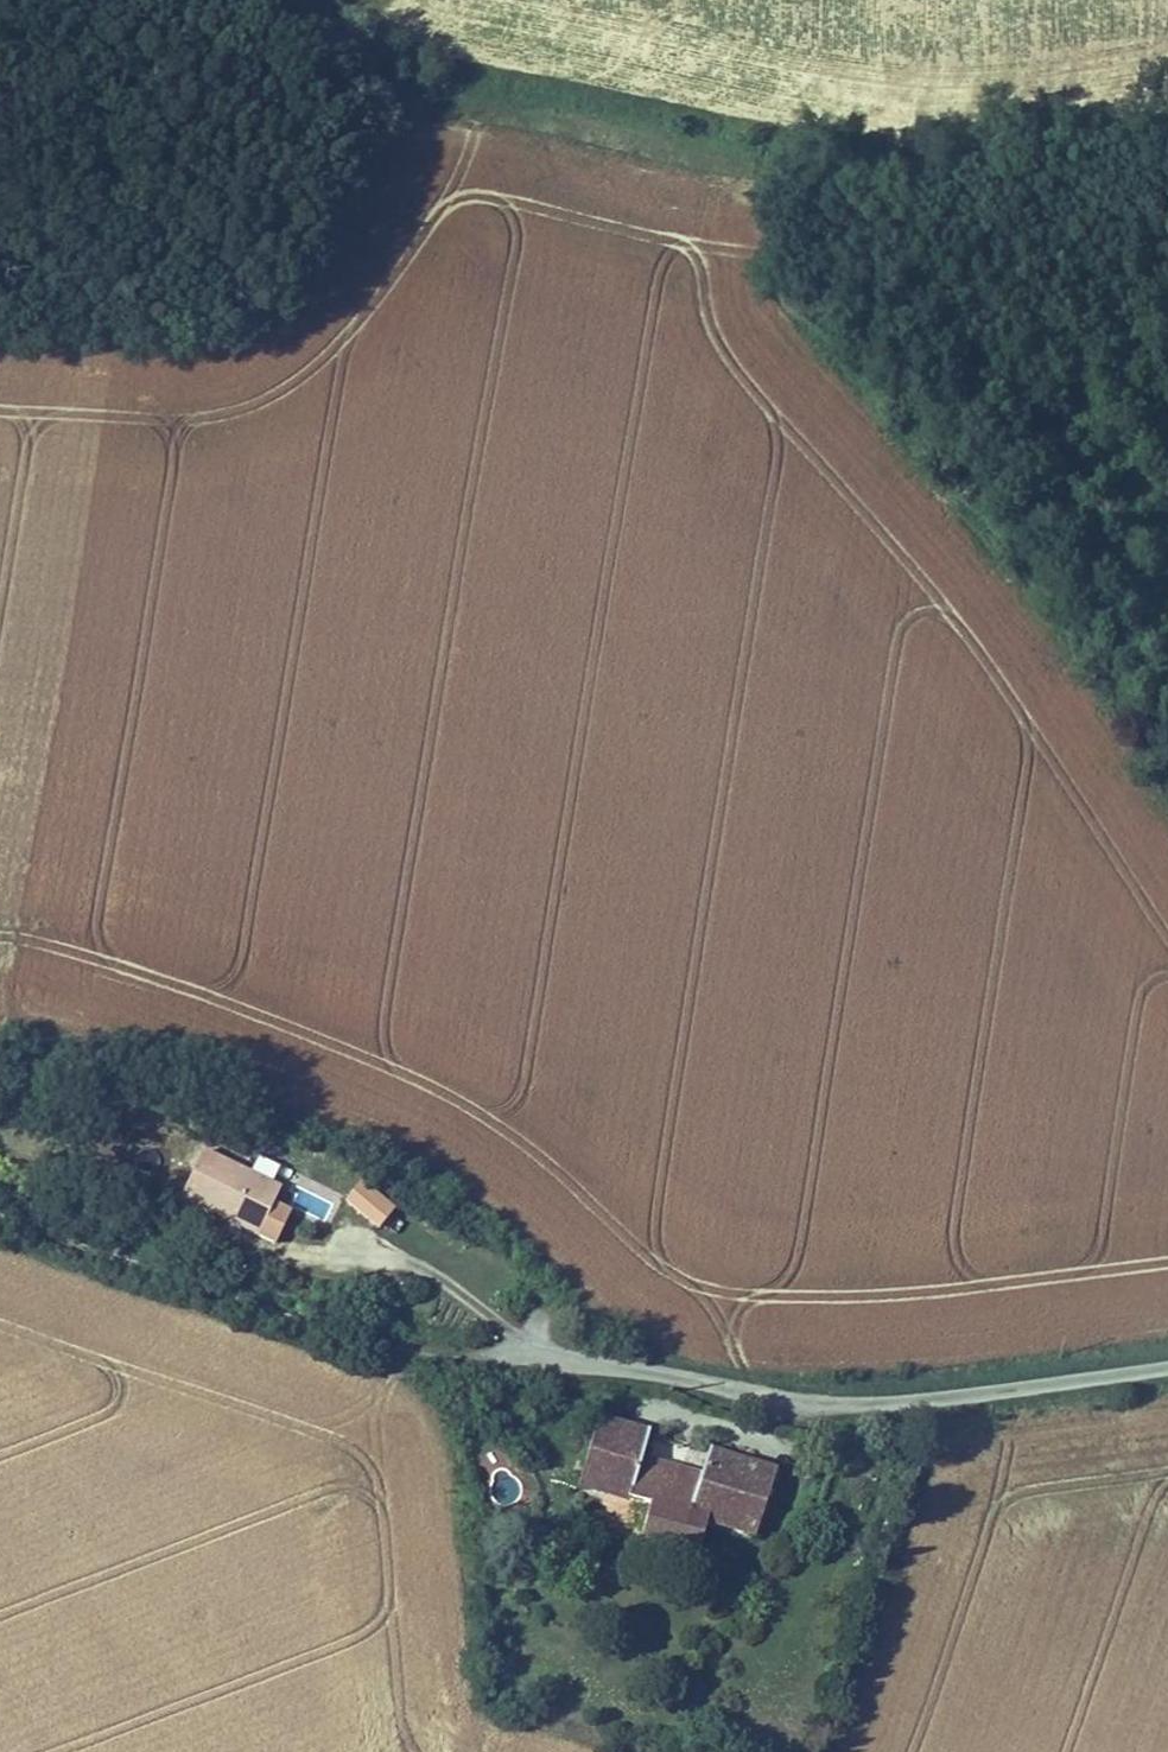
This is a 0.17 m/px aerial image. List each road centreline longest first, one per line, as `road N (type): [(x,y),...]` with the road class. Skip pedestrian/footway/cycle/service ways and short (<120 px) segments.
road 1 (unclassified): [(1167,1366),(965,1396),(800,1404),(666,1373),(524,1356)]
road 2 (track): [(524,1356),(391,1326),(0,1186)]

